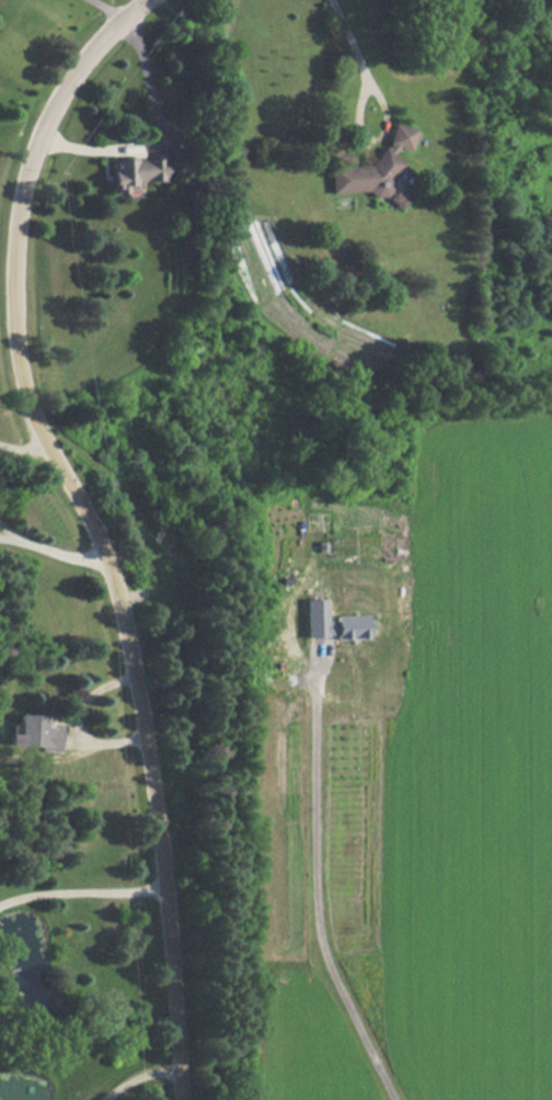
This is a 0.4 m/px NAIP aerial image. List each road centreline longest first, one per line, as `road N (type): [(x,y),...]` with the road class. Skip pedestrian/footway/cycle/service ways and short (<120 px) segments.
road 1 (residential): [(184,1099),(169,881),(130,648),(81,502),(27,409),(15,358),(11,260),(26,168),(65,88),(115,22),(148,0)]

